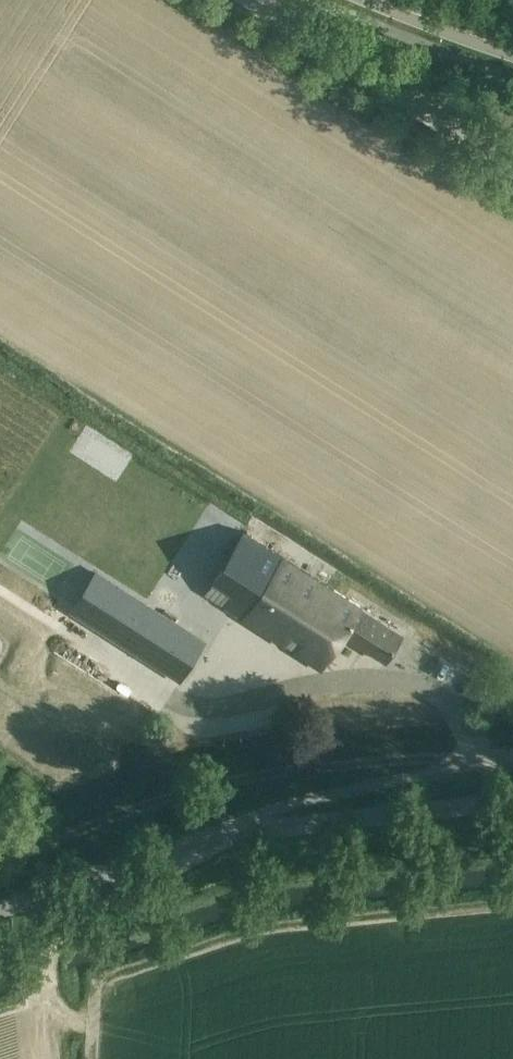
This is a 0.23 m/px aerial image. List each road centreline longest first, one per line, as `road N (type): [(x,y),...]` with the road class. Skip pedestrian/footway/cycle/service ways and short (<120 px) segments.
road 1 (unclassified): [(213,838),(273,806),(512,755)]
road 2 (unclassified): [(512,170),(259,11),(256,0)]
road 3 (tertiary): [(213,838),(512,802)]
road 4 (track): [(44,989),(59,942),(213,838)]
road 5 (tertiary): [(0,909),(213,838)]
road 6 (secondary): [(512,48),(386,0)]

